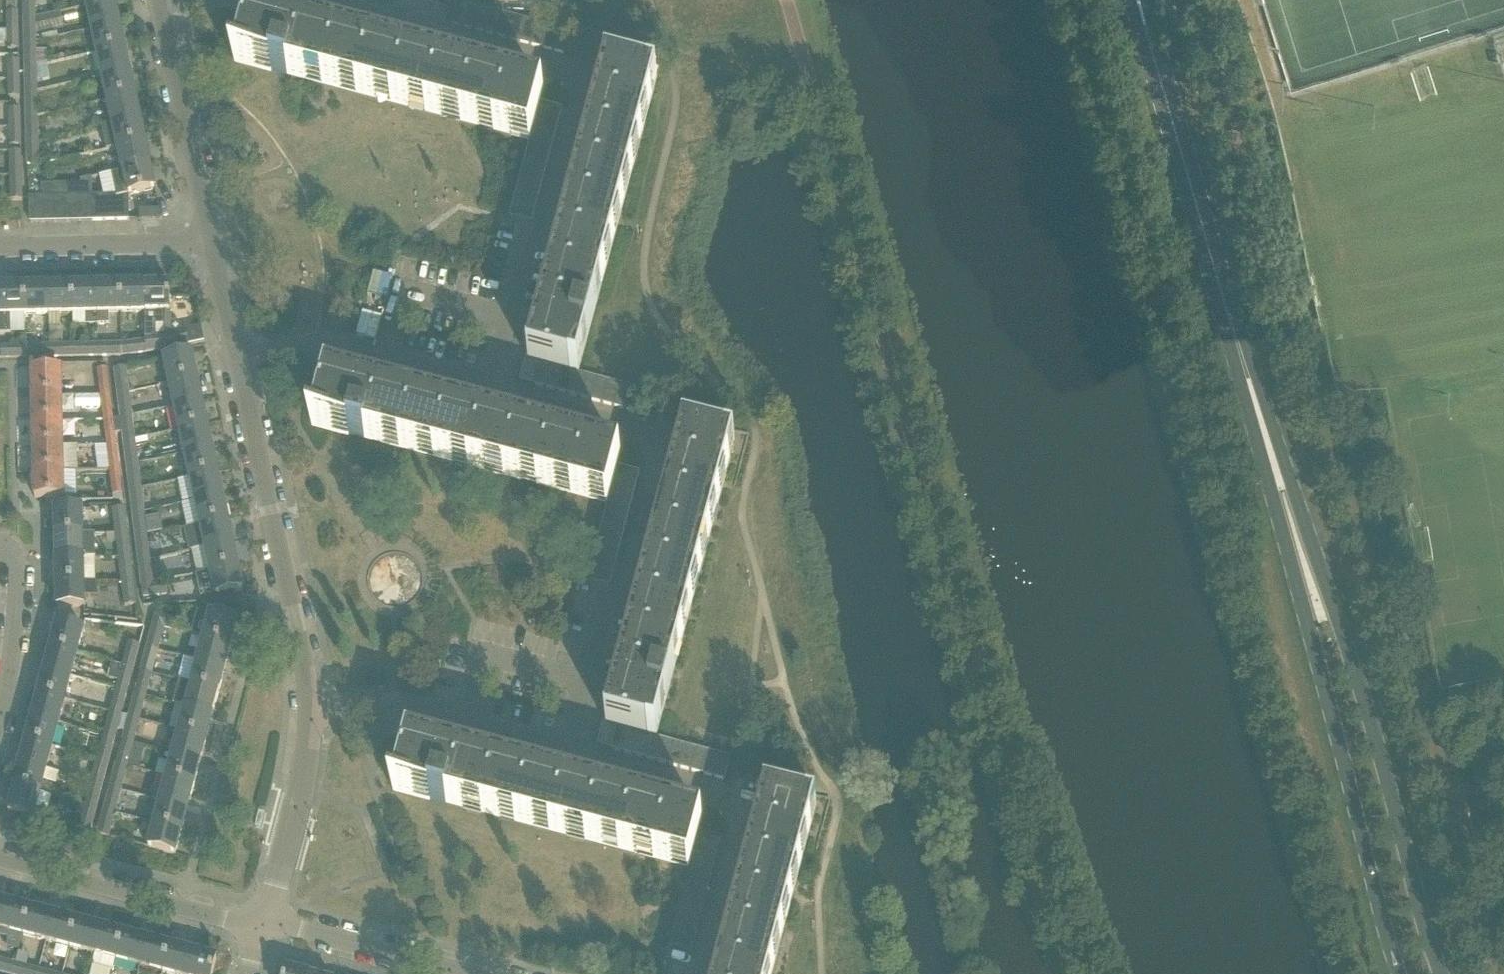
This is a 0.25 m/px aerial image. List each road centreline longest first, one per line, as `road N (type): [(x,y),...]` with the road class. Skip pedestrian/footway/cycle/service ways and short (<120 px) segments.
road 1 (secondary): [(1442,973),(1349,648),(1241,357)]
road 2 (secondary): [(1241,357),(1399,973)]
road 3 (residential): [(488,388),(523,247),(545,230),(580,107),(575,77),(314,0)]
road 4 (residential): [(563,752),(651,476),(645,453),(626,431),(488,388)]
road 5 (secondary): [(1241,357),(1134,0)]
road 6 (residential): [(237,365),(311,710)]
road 7 (residential): [(699,973),(738,845),(723,810),(563,752)]
road 8 (residential): [(263,924),(0,861)]
road 9 (residential): [(488,388),(328,348),(286,348),(237,365)]
road 10 (residential): [(563,752),(399,710),(311,710)]
road 11 (residential): [(162,2),(210,239)]
road 12 (residential): [(311,710),(310,748),(263,924)]
road 13 (residential): [(0,244),(210,239)]
road 14 (residential): [(458,973),(263,924)]
road 15 (residential): [(0,706),(19,599),(18,559),(0,543)]
road 16 (residential): [(210,239),(237,365)]

